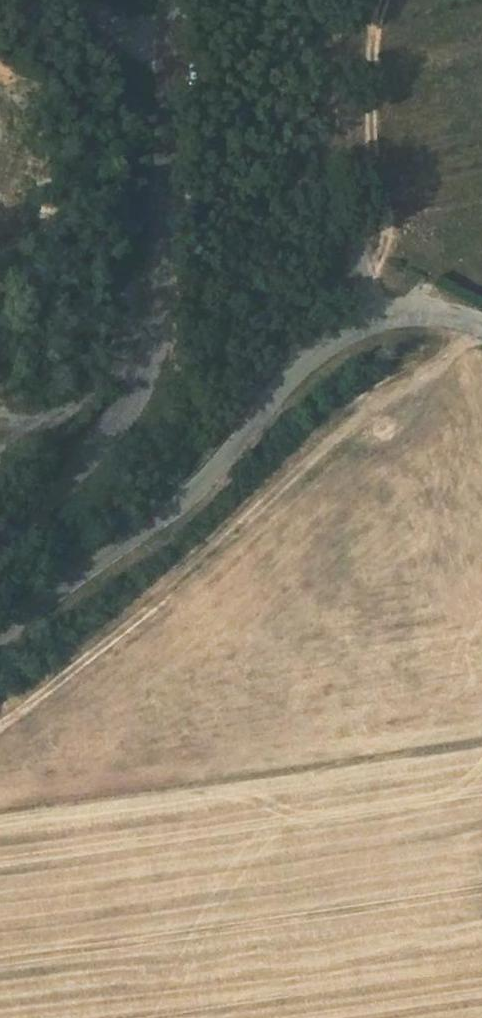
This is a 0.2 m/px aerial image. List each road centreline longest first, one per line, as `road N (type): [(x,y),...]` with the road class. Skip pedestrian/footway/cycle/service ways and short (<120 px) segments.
road 1 (track): [(481,333),(323,449),(183,582),(0,726)]
road 2 (unclassified): [(167,0),(160,231),(142,398),(0,537)]
road 3 (unclassified): [(0,627),(153,525),(327,342),(382,312)]
road 4 (residential): [(316,0),(332,184),(382,312)]

